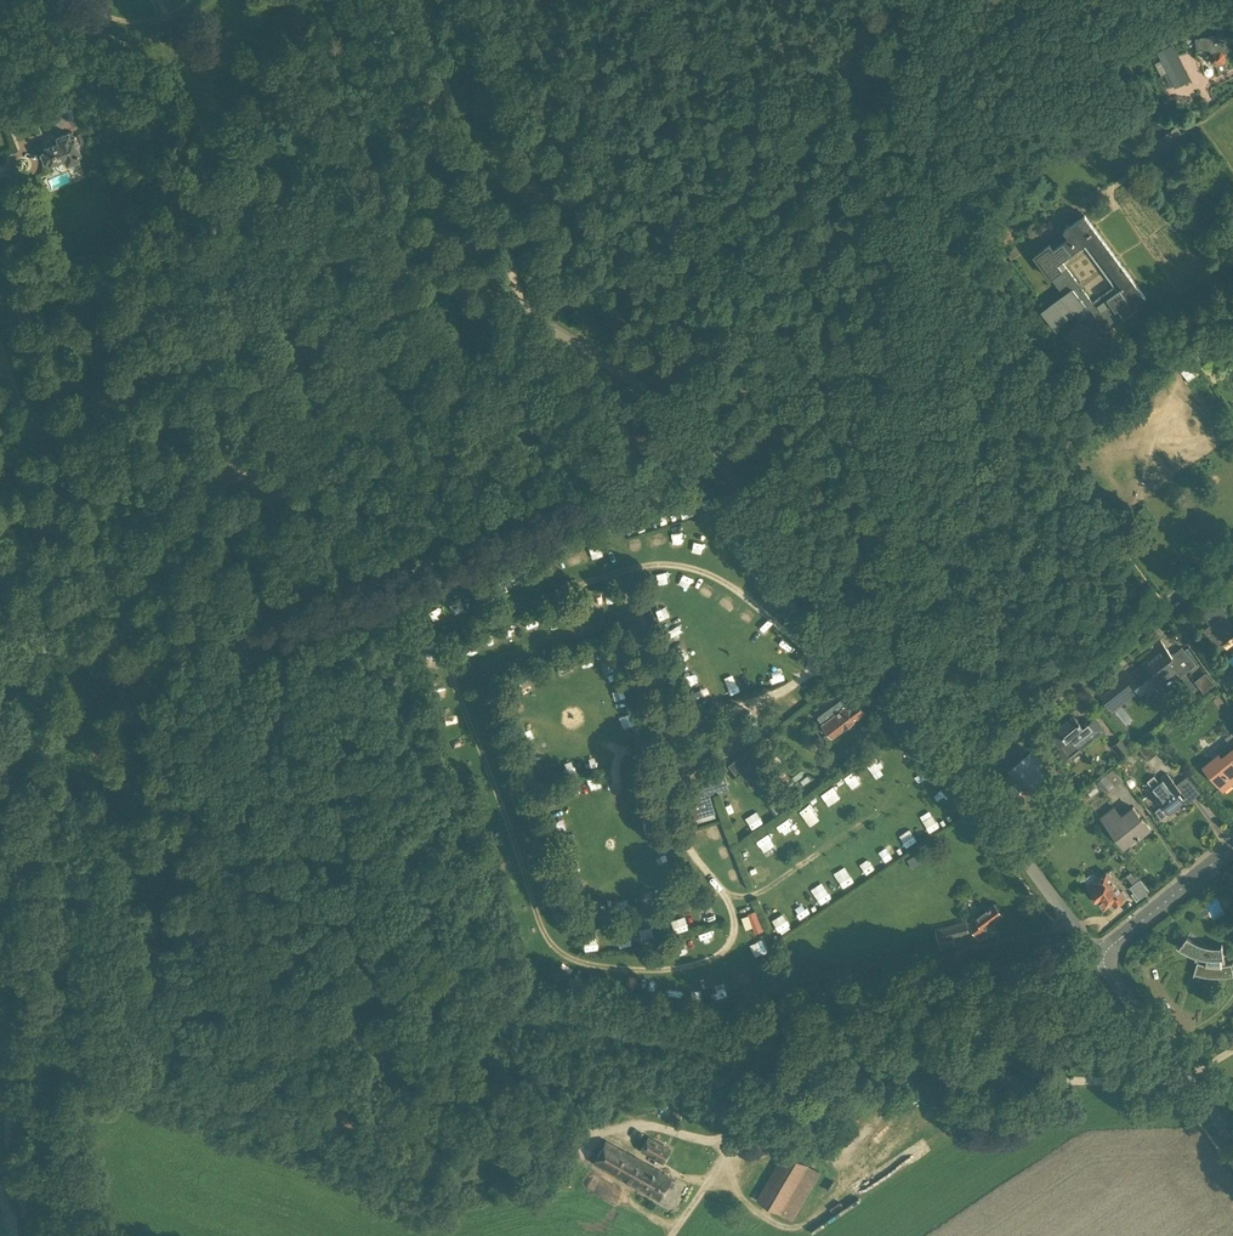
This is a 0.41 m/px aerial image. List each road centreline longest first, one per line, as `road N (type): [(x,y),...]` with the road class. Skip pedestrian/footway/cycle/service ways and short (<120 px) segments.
road 1 (track): [(827,665),(739,593),(672,565),(631,570),(462,630),(451,646),(450,673),(551,944),(592,965),(637,970),(697,964),(724,948),(732,911),(680,836),(671,805),(674,748),(690,724),(770,697),(814,671)]
road 2 (unclassified): [(867,649),(691,430),(611,366),(525,313),(474,294),(445,285),(359,286)]
road 3 (track): [(436,1067),(579,1148),(635,1122),(699,1140),(825,1148),(850,1142),(927,1061)]
road 4 (track): [(963,0),(936,378),(925,398)]
road 5 (unclassified): [(32,438),(82,418),(277,308),(359,286)]
road 6 (residential): [(1232,550),(959,771)]
road 7 (track): [(525,313),(425,36)]
road 8 (unclassified): [(909,646),(925,398)]
road 9 (track): [(927,1061),(1025,1081),(1169,1080)]
road 10 (residential): [(1098,958),(959,771)]
road 11 (residential): [(1232,1141),(1098,958)]
road 12 (track): [(21,978),(30,868),(0,759)]
road 13 (track): [(394,226),(425,36)]
road 14 (residential): [(1098,958),(1232,848)]
road 15 (track): [(37,1235),(0,1104)]
road 16 (track): [(0,1101),(21,978)]

